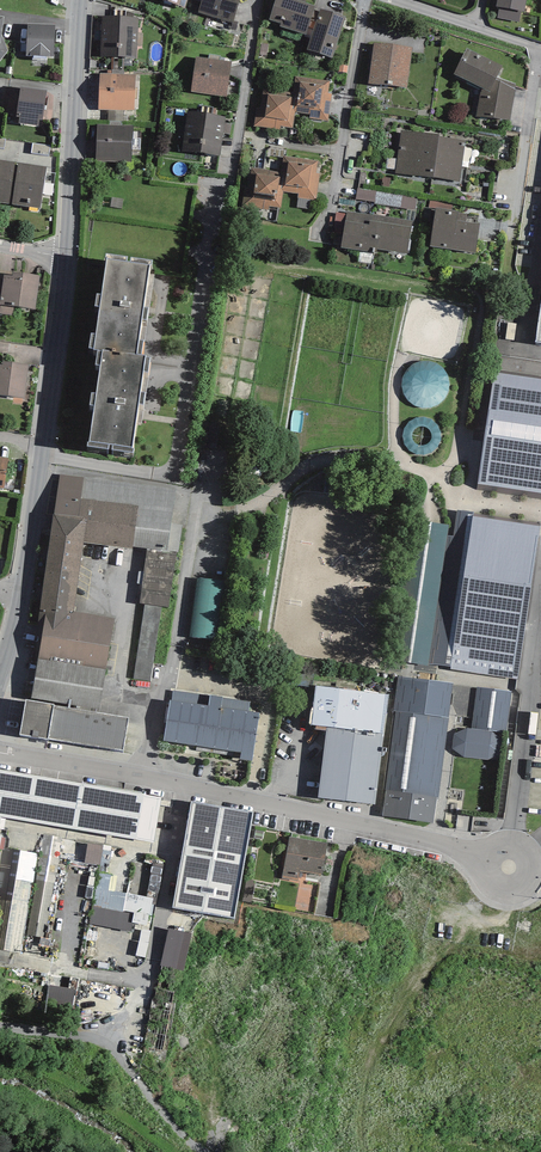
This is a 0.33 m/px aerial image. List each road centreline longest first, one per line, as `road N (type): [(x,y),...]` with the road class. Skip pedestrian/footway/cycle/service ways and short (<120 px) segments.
road 1 (residential): [(257,0),(240,137),(213,193),(175,481),(41,457)]
road 2 (tertiary): [(82,0),(65,256)]
road 3 (residential): [(540,604),(513,843)]
road 4 (residential): [(364,0),(327,224)]
road 5 (tertiary): [(65,256),(41,457)]
road 6 (residential): [(540,51),(387,0)]
road 7 (tertiary): [(41,457),(21,593)]

